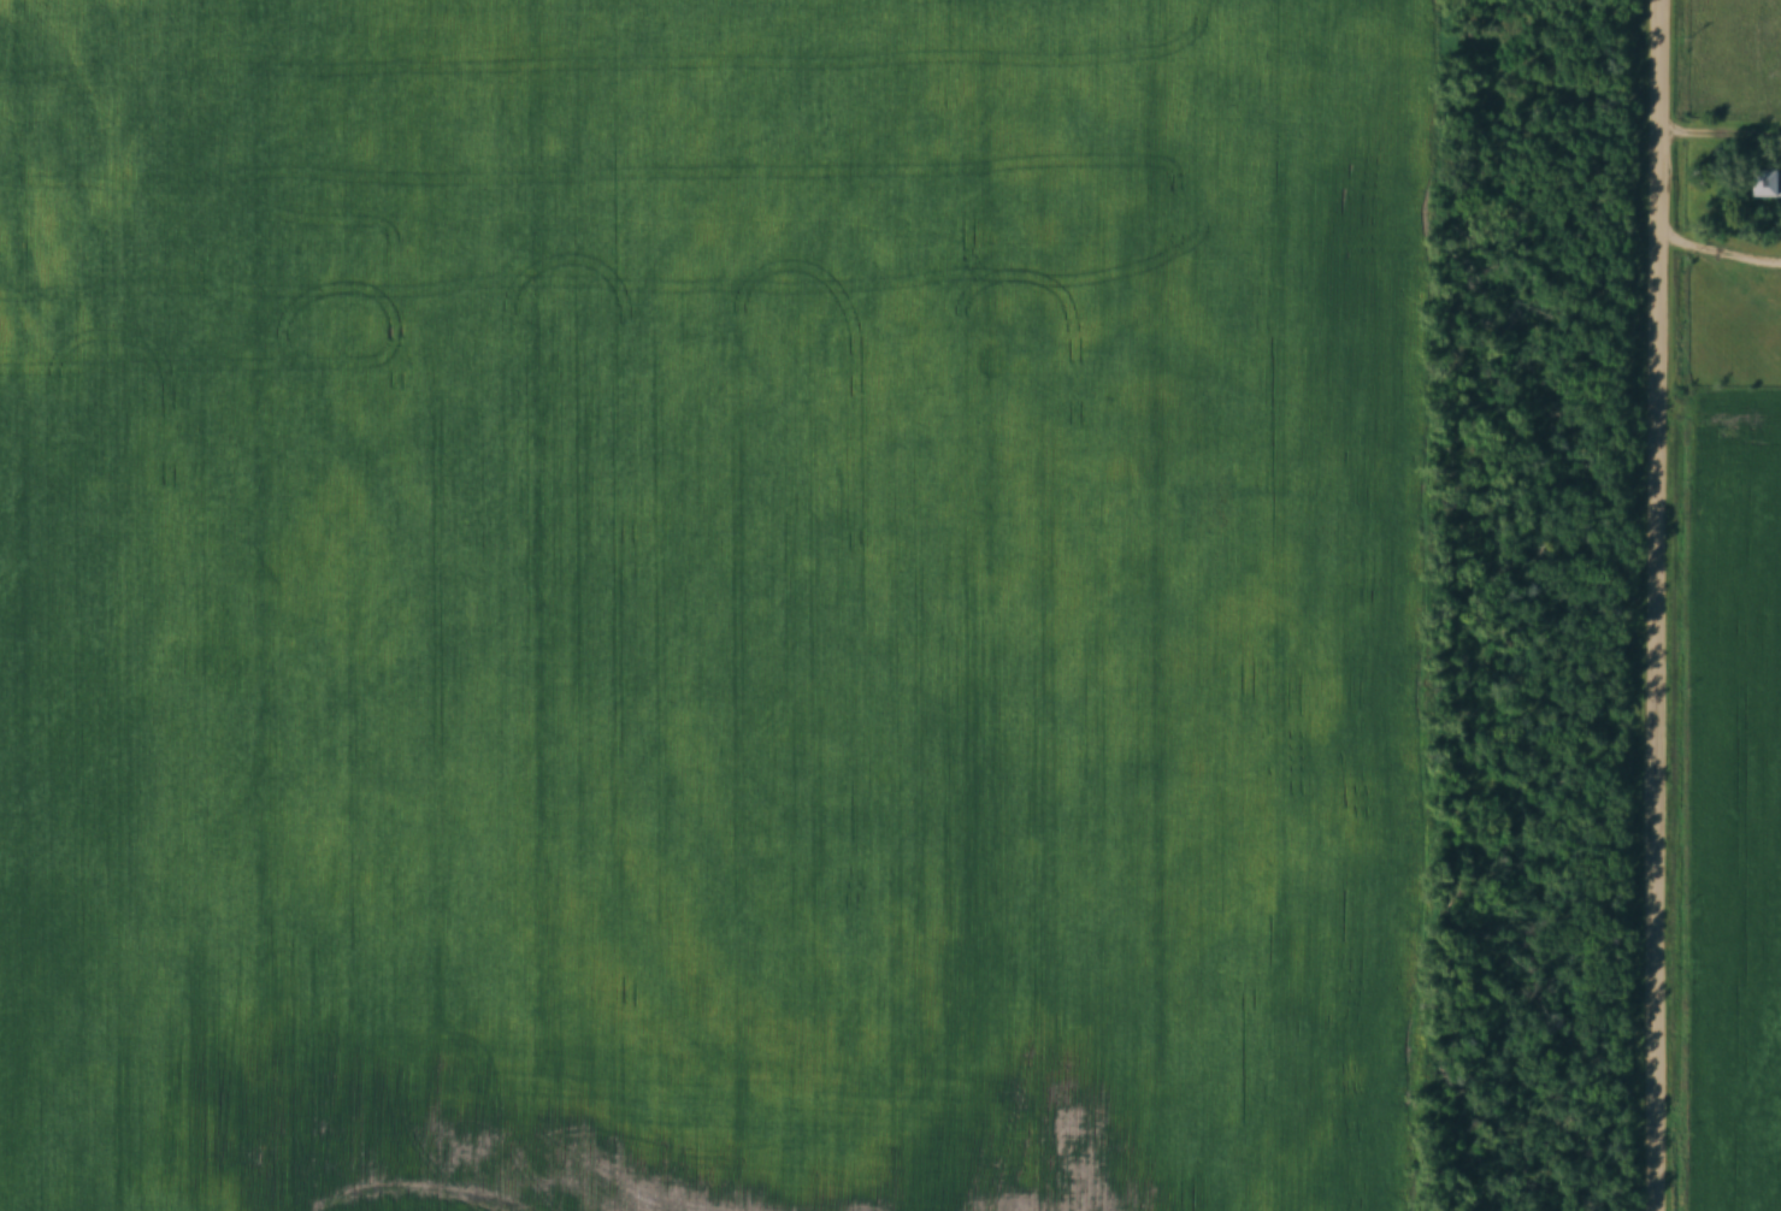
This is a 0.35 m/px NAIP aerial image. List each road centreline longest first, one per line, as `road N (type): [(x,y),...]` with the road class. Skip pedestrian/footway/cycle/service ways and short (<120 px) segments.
road 1 (residential): [(1665,1210),(1668,0)]

